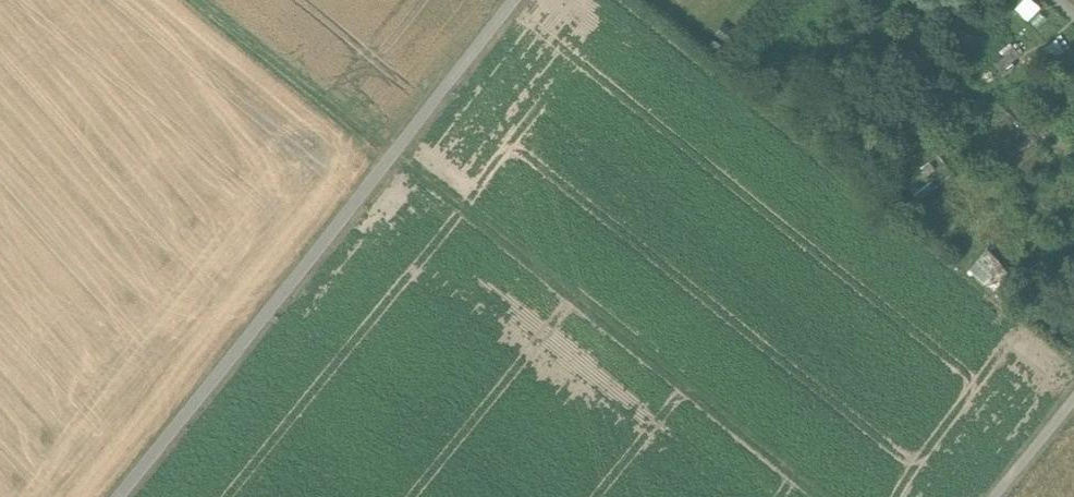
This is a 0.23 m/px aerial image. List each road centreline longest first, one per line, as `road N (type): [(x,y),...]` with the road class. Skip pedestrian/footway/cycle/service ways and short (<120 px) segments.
road 1 (track): [(513,0),(118,496)]
road 2 (track): [(401,138),(832,496)]
road 3 (track): [(203,0),(393,148)]
road 4 (residential): [(992,496),(1073,396)]

